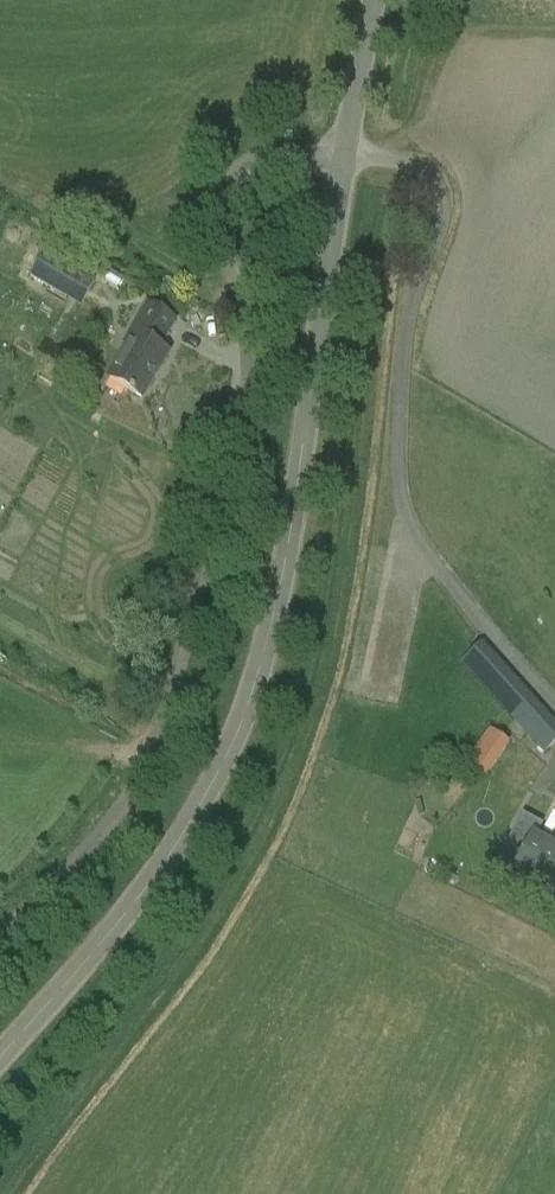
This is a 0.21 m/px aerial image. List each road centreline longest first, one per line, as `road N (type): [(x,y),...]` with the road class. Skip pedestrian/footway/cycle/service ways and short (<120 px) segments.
road 1 (tertiary): [(0,1049),(159,861),(209,788),(241,717),(289,536),(345,156)]
road 2 (unclassified): [(0,937),(108,824),(140,773),(169,695),(249,379),(249,336),(220,230),(228,180),(265,156),(345,156)]
road 3 (tertiary): [(345,156),(375,0)]

